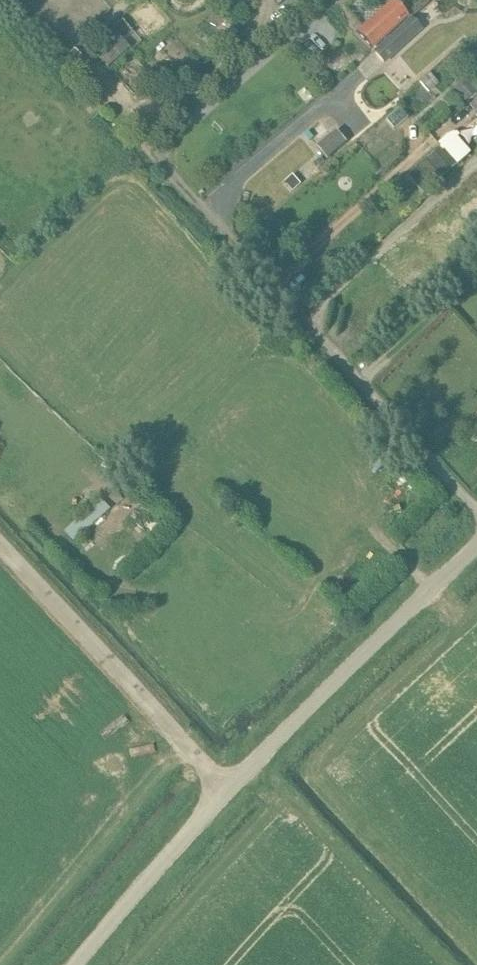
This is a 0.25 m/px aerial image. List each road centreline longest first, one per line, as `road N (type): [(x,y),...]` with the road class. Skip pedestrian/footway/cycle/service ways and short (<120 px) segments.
road 1 (unclassified): [(87,964),(233,790),(476,551)]
road 2 (track): [(476,519),(143,152)]
road 3 (track): [(233,790),(0,548)]

